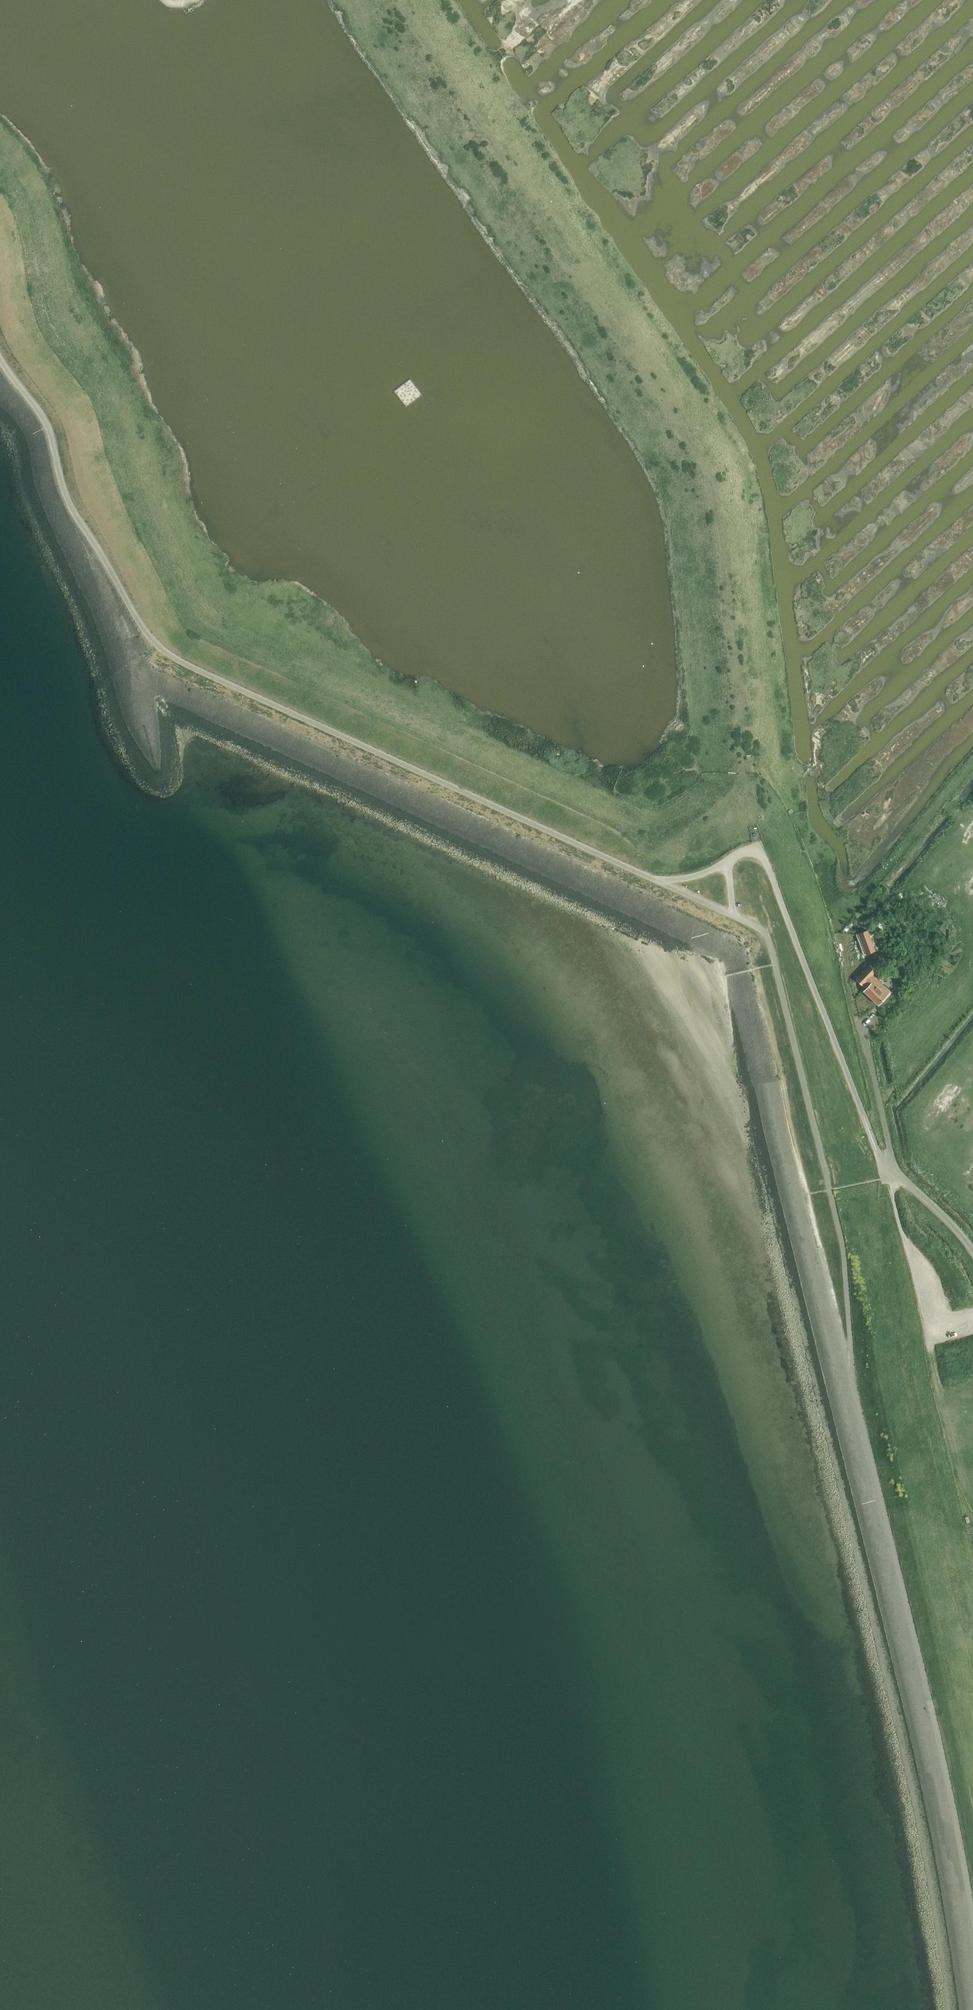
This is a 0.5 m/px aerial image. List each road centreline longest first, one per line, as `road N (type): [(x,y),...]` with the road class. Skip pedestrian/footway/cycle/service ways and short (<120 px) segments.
road 1 (unclassified): [(872,1139),(888,1167),(972,1252)]

